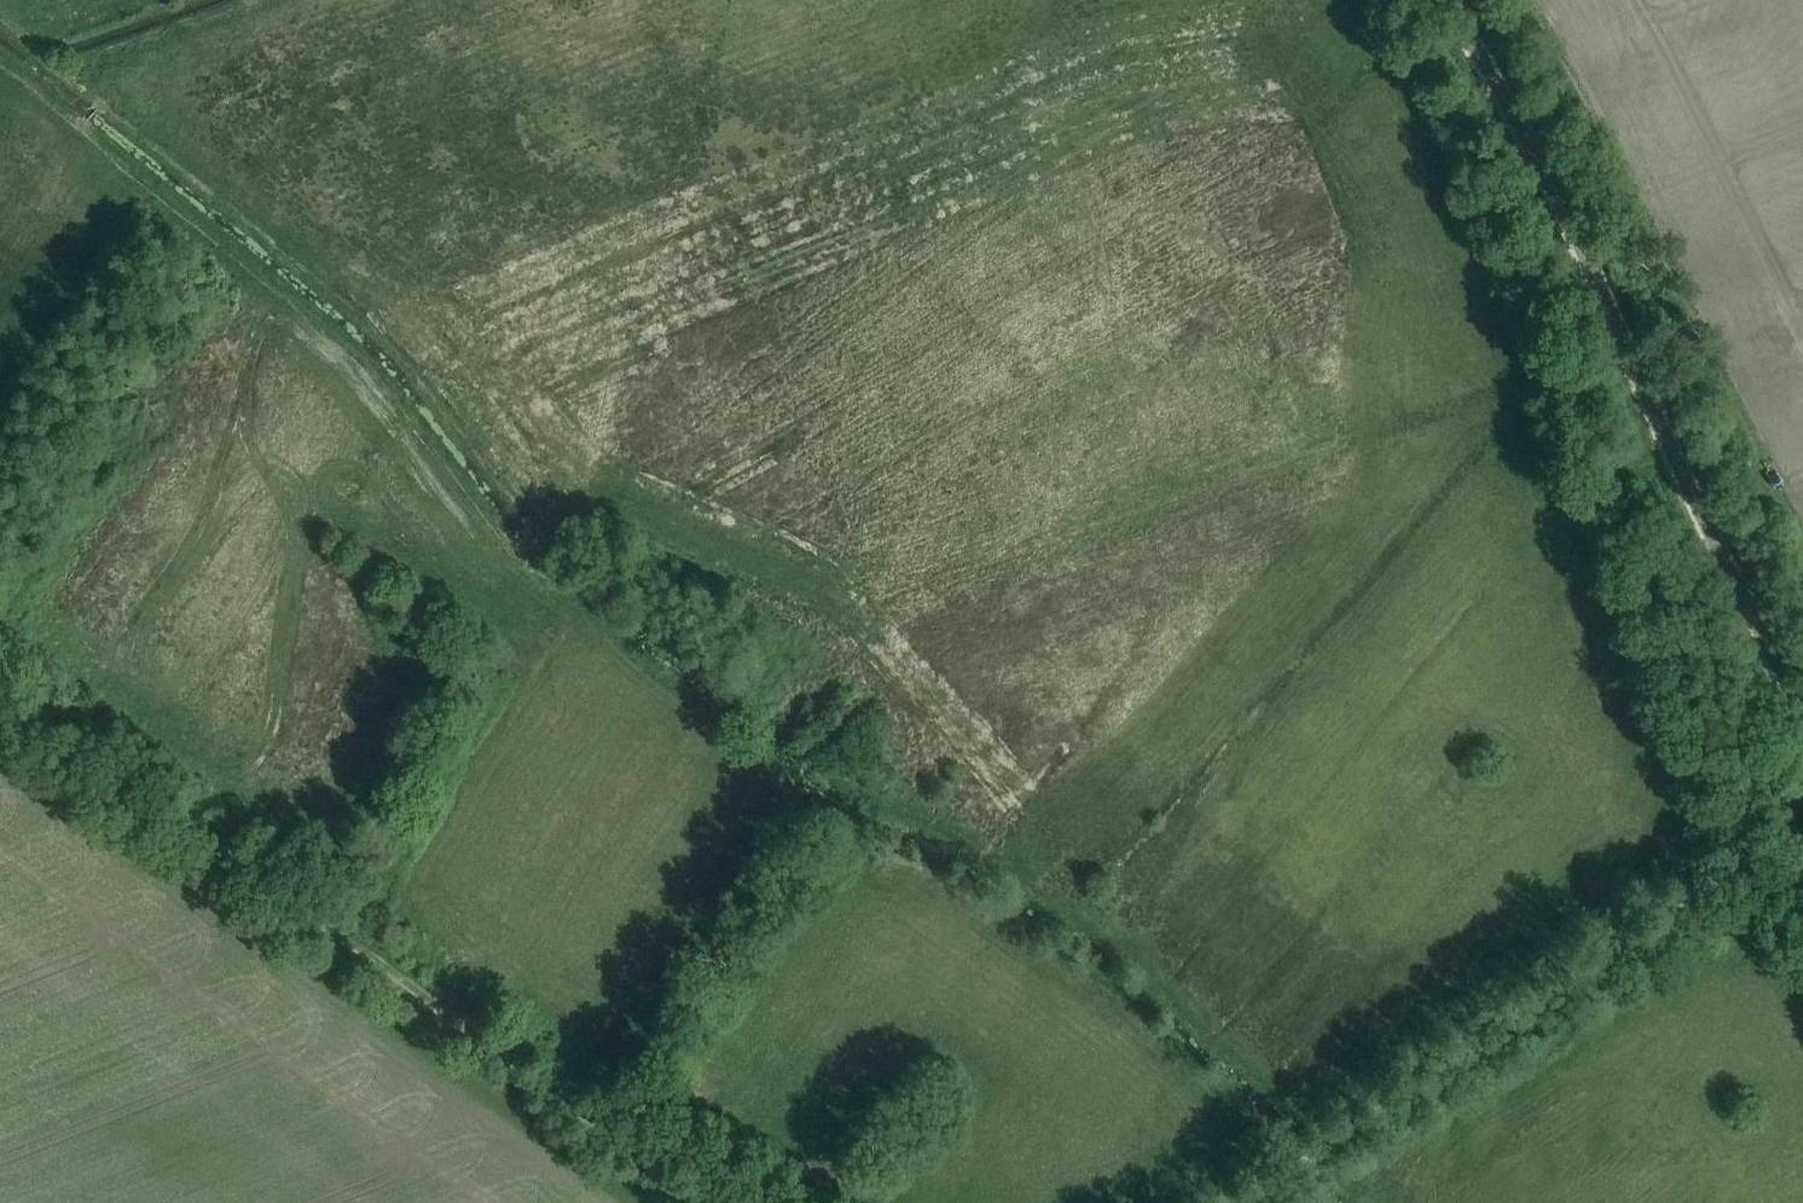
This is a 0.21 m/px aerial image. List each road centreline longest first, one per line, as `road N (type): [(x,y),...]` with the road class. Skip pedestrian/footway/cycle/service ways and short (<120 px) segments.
road 1 (track): [(714,1202),(0,691)]
road 2 (unclassified): [(1802,710),(1743,600),(1534,146),(1449,0)]
road 3 (track): [(1251,1202),(1744,862),(1802,871)]
road 4 (track): [(1744,862),(1732,651),(1743,600)]

